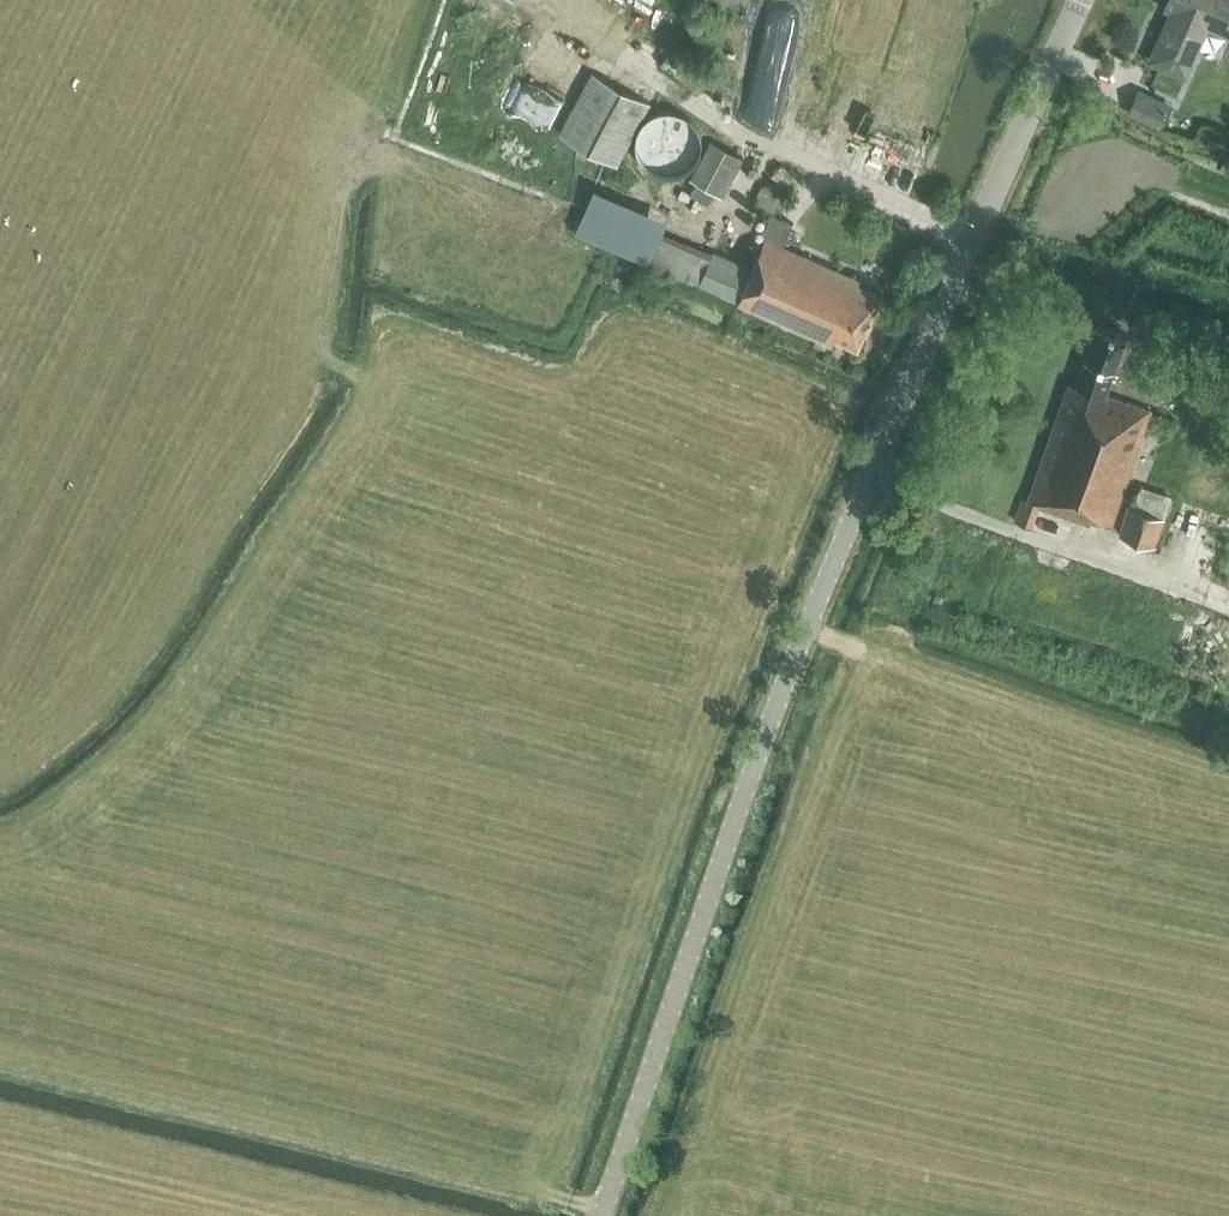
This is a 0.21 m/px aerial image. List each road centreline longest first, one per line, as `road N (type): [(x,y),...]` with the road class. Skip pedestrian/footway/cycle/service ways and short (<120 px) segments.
road 1 (unclassified): [(602,1215),(806,629),(1030,112)]
road 2 (track): [(673,92),(546,0)]
road 3 (residential): [(1030,112),(1082,0)]

